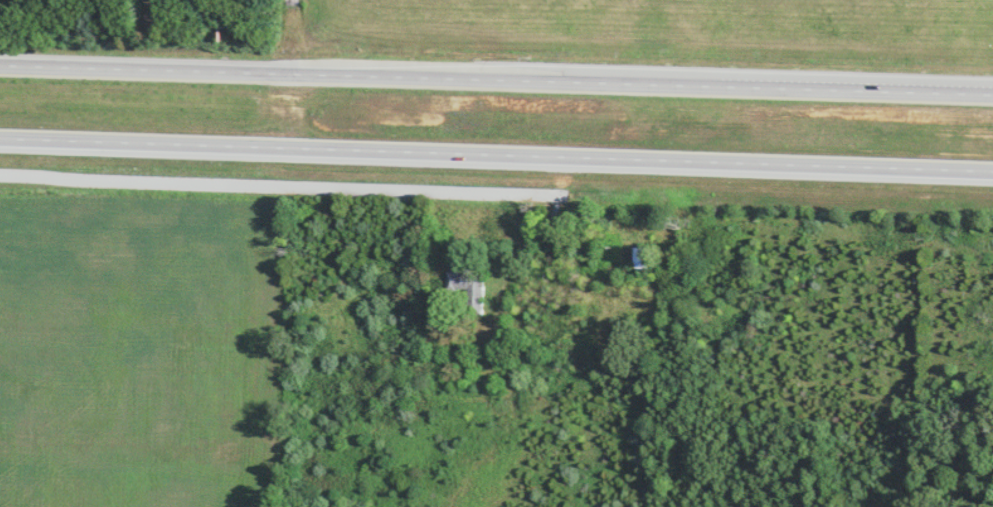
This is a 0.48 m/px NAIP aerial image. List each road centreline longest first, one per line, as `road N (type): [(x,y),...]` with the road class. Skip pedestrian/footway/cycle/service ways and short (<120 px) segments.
road 1 (motorway): [(0,138),(992,172)]
road 2 (motorway): [(992,99),(0,67)]

